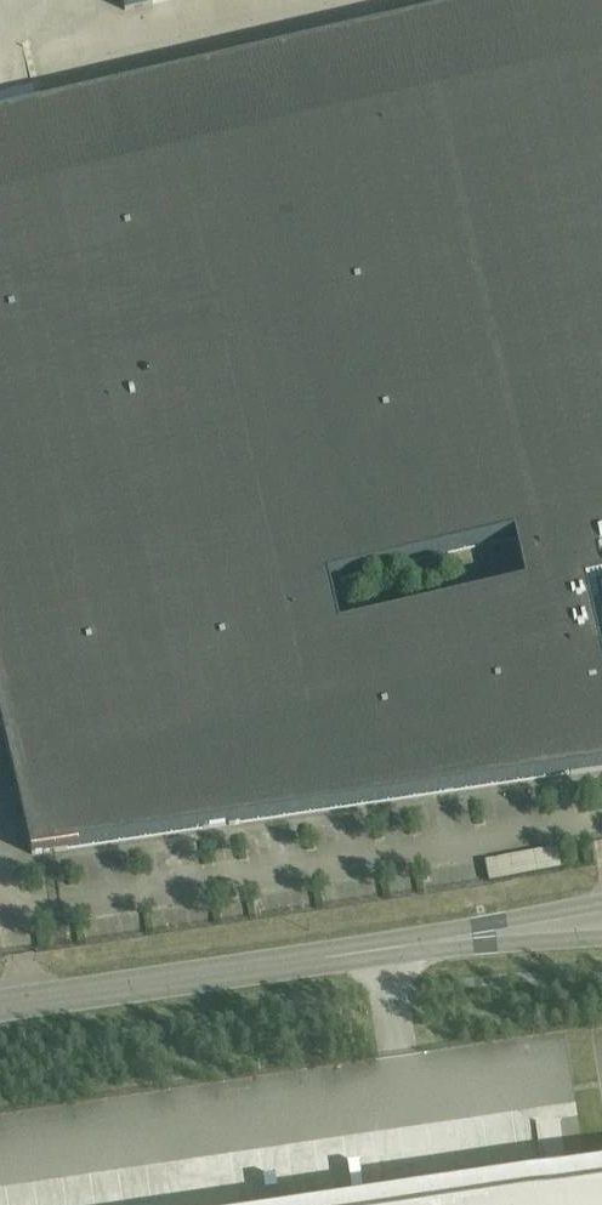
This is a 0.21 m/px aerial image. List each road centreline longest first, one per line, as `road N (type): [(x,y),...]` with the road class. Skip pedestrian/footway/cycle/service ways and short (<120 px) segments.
road 1 (unclassified): [(601,919),(0,1005)]

